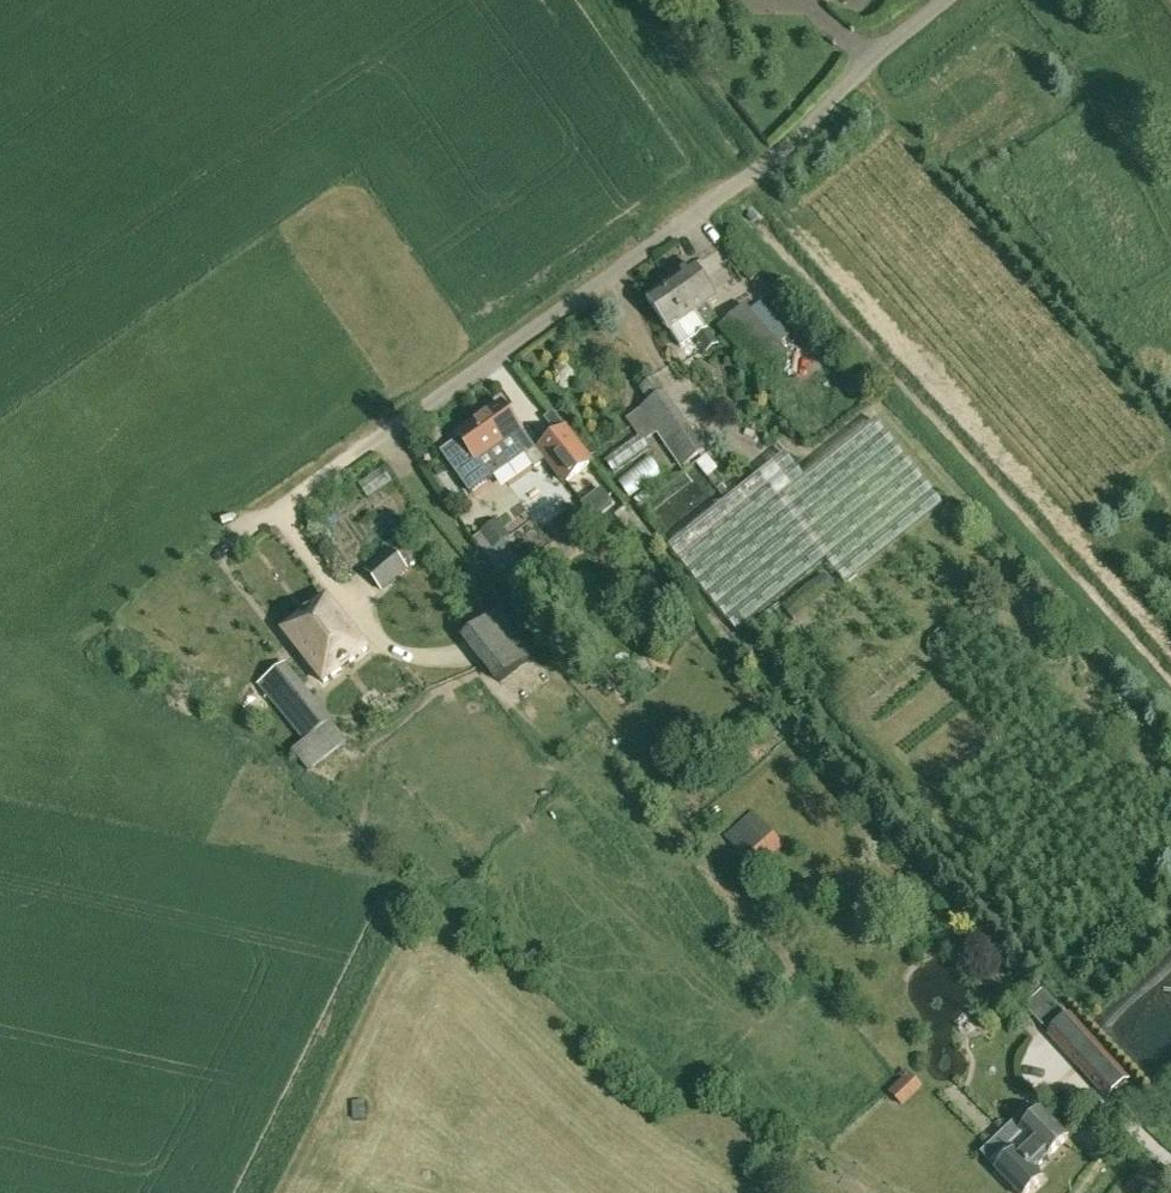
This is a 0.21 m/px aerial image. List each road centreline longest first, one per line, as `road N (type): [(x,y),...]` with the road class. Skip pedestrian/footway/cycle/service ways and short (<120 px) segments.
road 1 (residential): [(250,530),(776,156),(943,0)]

